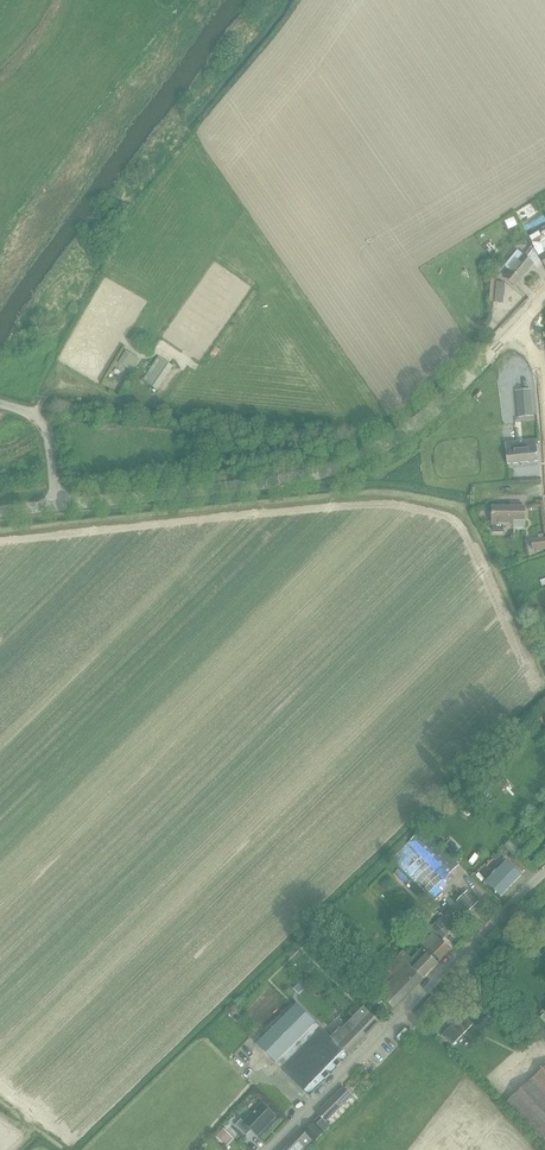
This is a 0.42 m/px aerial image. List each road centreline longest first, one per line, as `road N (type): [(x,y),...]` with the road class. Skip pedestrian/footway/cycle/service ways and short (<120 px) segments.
road 1 (unclassified): [(58,505),(276,481),(337,464),(431,413),(514,331)]
road 2 (unclassified): [(270,1149),(544,872)]
road 3 (unclassified): [(58,505),(43,424),(0,403)]

